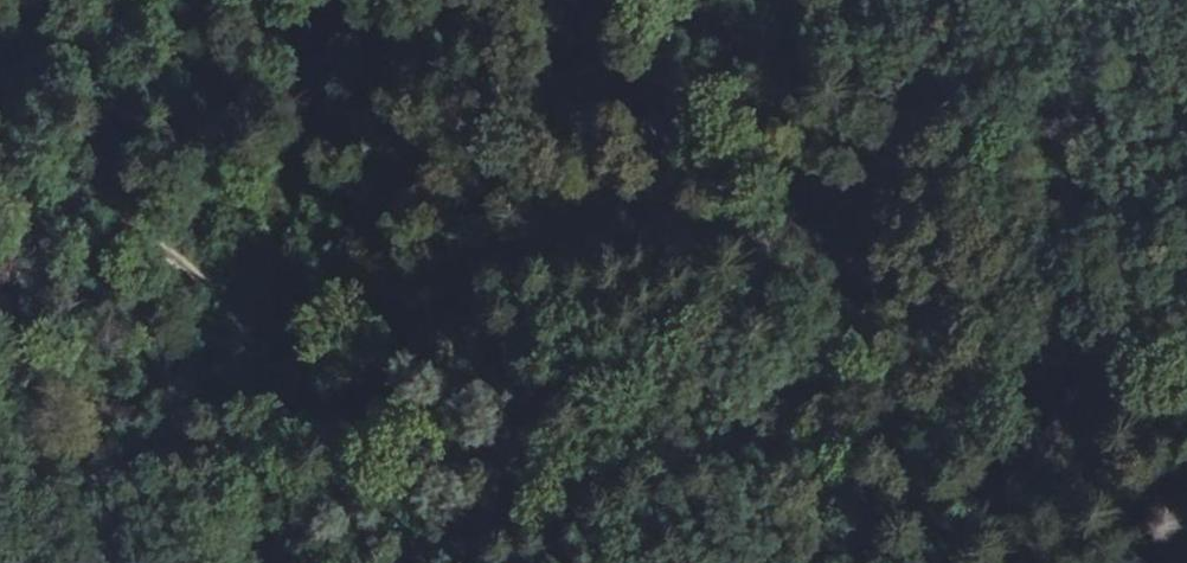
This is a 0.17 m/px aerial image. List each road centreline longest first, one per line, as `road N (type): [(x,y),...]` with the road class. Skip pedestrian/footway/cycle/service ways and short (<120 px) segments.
road 1 (track): [(447,315),(538,231),(582,211),(684,213),(782,251),(817,246),(831,227),(790,79)]
road 2 (track): [(0,134),(172,258),(294,369),(333,383),(393,361),(447,315)]
road 3 (track): [(447,315),(501,344),(602,334),(730,393),(900,562)]

